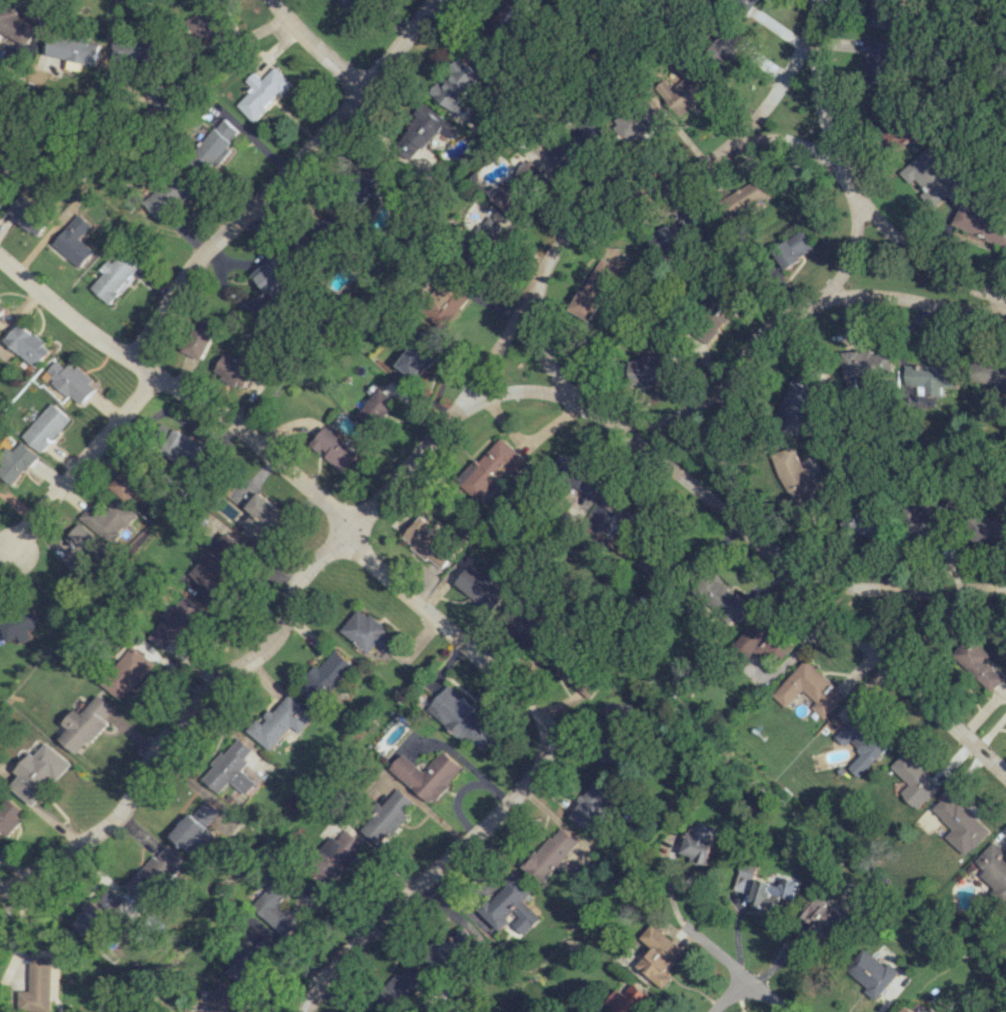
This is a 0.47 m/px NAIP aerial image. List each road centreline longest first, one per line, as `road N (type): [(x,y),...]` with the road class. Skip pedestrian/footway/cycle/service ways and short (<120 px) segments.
road 1 (residential): [(535,286),(461,406),(345,539),(293,584),(283,628),(174,722),(122,813),(0,890)]
road 2 (residential): [(546,728),(517,683),(345,539),(325,501),(244,429),(126,357),(0,258)]
road 3 (residential): [(1005,769),(811,584),(566,393),(537,319),(535,286)]
road 4 (residential): [(433,0),(358,94),(195,257),(126,357)]
road 5 (residential): [(1005,303),(821,299),(781,320),(724,392),(619,428)]
road 6 (residential): [(816,0),(789,69),(718,153),(578,218),(554,243),(535,286)]
road 7 (residential): [(546,728),(546,763),(325,969),(308,1011)]
road 8 (residential): [(1005,303),(935,268),(852,191),(818,107),(811,17)]
road 9 (residential): [(156,374),(11,551)]
road 10 (residential): [(1005,589),(811,584)]
road 11 (residential): [(744,529),(725,475),(724,392)]
road 12 (residential): [(364,87),(275,0)]

